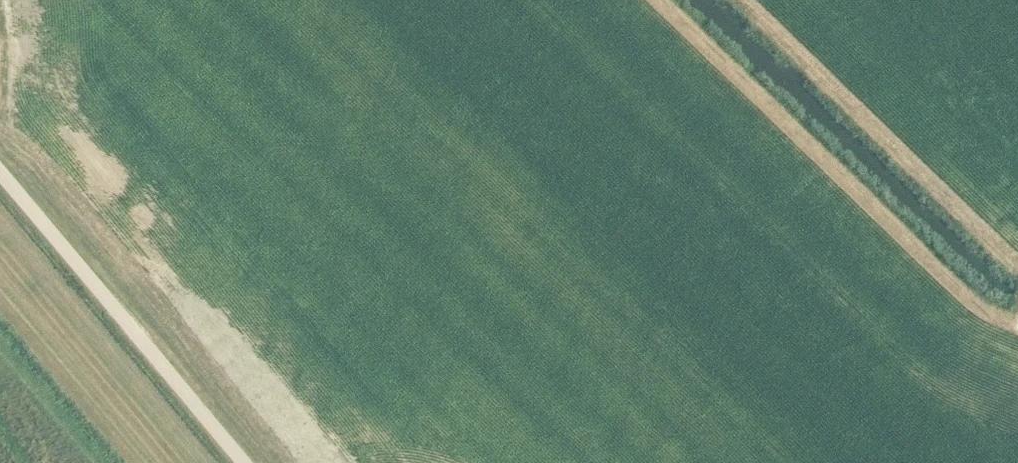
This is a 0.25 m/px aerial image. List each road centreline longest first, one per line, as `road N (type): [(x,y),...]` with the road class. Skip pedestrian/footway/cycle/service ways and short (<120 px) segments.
road 1 (unclassified): [(236,462),(0,180)]

